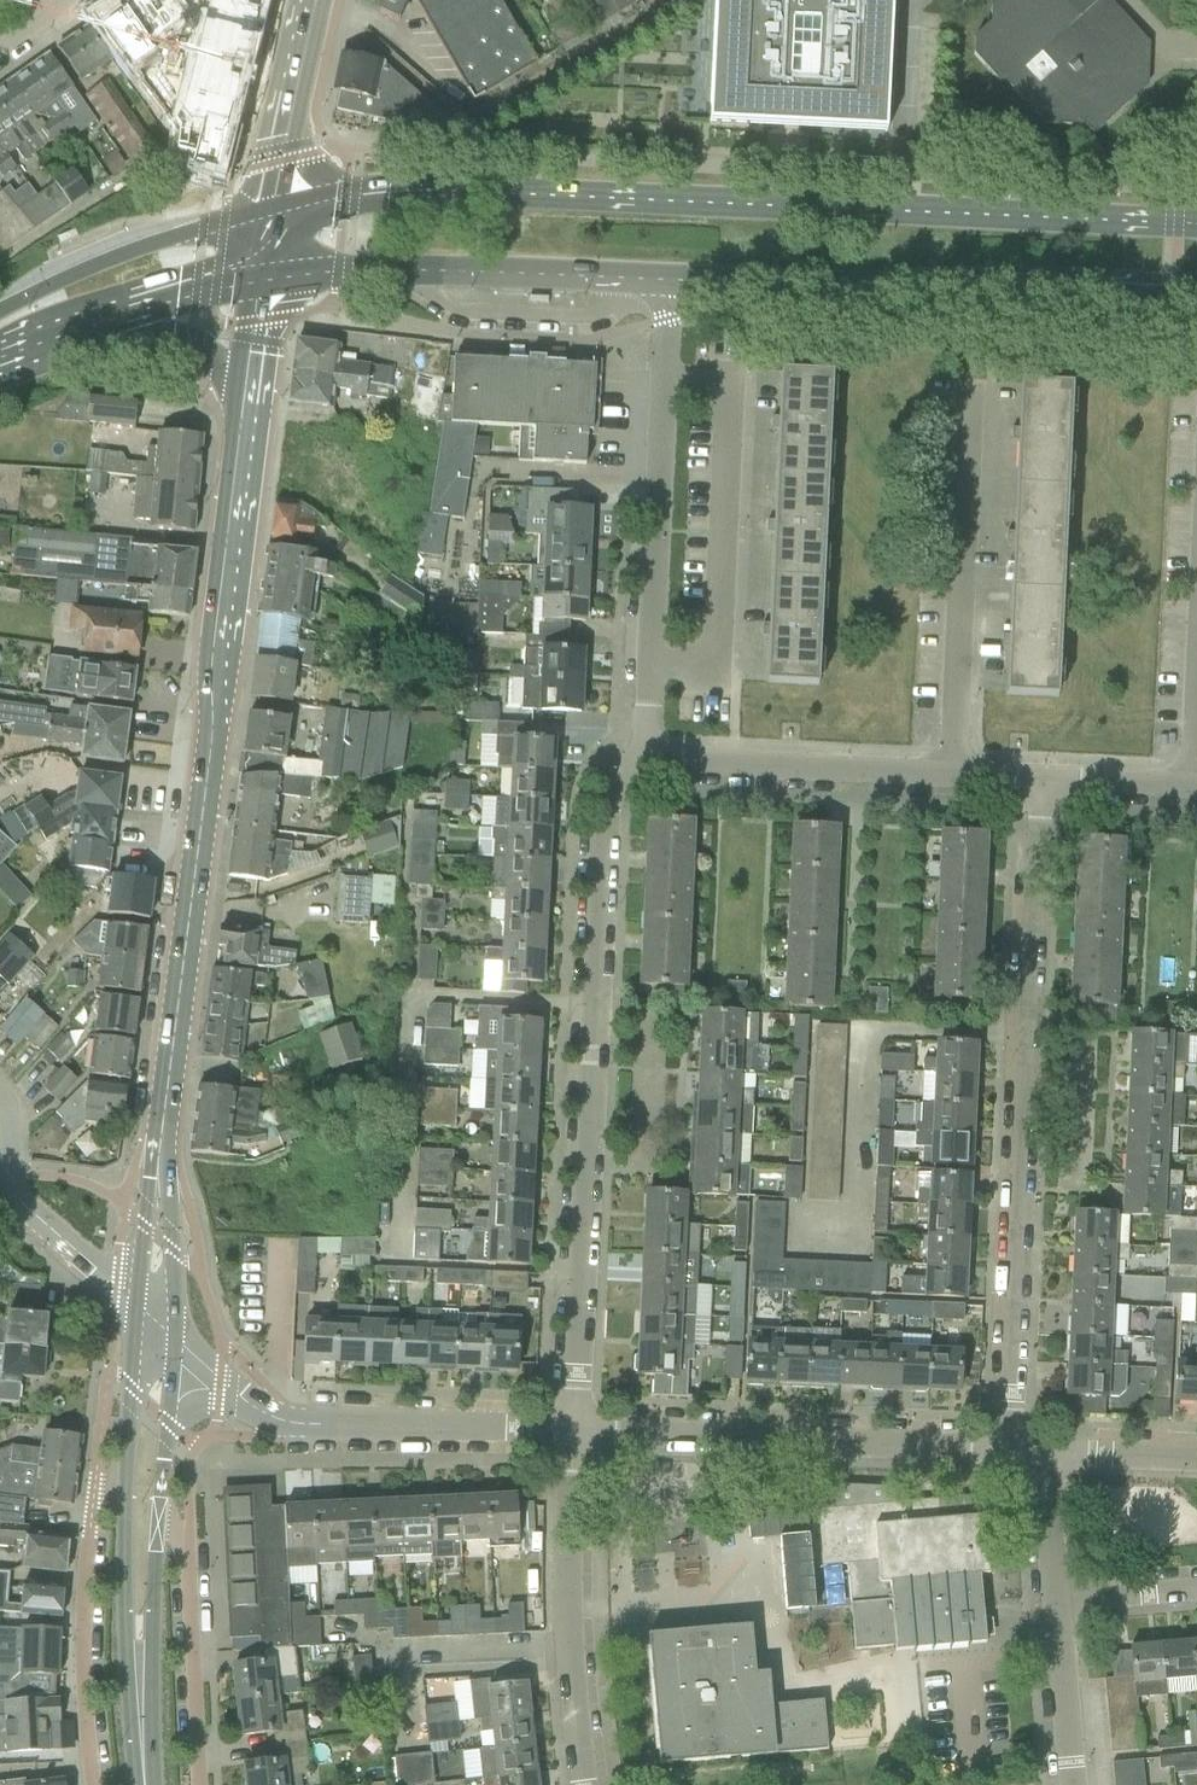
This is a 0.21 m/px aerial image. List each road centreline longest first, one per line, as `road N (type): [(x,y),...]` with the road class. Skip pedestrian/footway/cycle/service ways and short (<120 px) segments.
road 1 (secondary): [(1196,223),(479,184),(388,186),(275,210)]
road 2 (tertiary): [(159,1177),(247,405)]
road 3 (residential): [(571,1431),(593,821),(603,783),(644,760)]
road 4 (residential): [(1011,1450),(1043,782)]
road 5 (secondary): [(670,279),(1196,298)]
road 6 (residential): [(1011,1450),(571,1431)]
road 7 (secondary): [(265,280),(435,271),(670,279)]
road 8 (residential): [(650,658),(711,662),(728,391),(667,387)]
road 9 (residential): [(952,777),(967,394)]
road 10 (residential): [(571,1431),(306,1425),(221,1395)]
road 11 (residential): [(584,1784),(564,1583),(571,1431)]
road 12 (residential): [(124,1494),(87,1515),(75,1640),(91,1784)]
road 13 (residential): [(952,777),(644,760)]
road 14 (secondary): [(275,210),(136,253),(0,312)]
road 15 (residential): [(200,1784),(187,1580),(158,1512)]
road 16 (residential): [(650,658),(667,387)]
road 17 (residential): [(1184,789),(1196,543)]
road 18 (tertiary): [(124,1494),(121,1645),(141,1717)]
road 19 (residential): [(275,210),(315,0)]
road 20 (tertiary): [(141,1717),(158,1512)]
road 21 (tertiary): [(137,1300),(124,1494)]
road 22 (secondary): [(93,327),(164,333),(192,345),(247,405)]
road 23 (residential): [(1076,1784),(1056,1602)]
road 24 (residential): [(137,1300),(10,1214),(0,1191)]
road 25 (secondary): [(93,327),(265,280)]
road 26 (tertiary): [(174,1342),(171,1249),(159,1177)]
road 27 (residential): [(1196,1459),(1042,1453)]
road 28 (residential): [(1056,1602),(1042,1453)]
road 29 (residential): [(1184,789),(1043,782)]
road 30 (residential): [(1056,1602),(1196,1588)]
road 31 (tertiary): [(247,405),(265,280)]
road 32 (tertiary): [(159,1177),(137,1300)]

